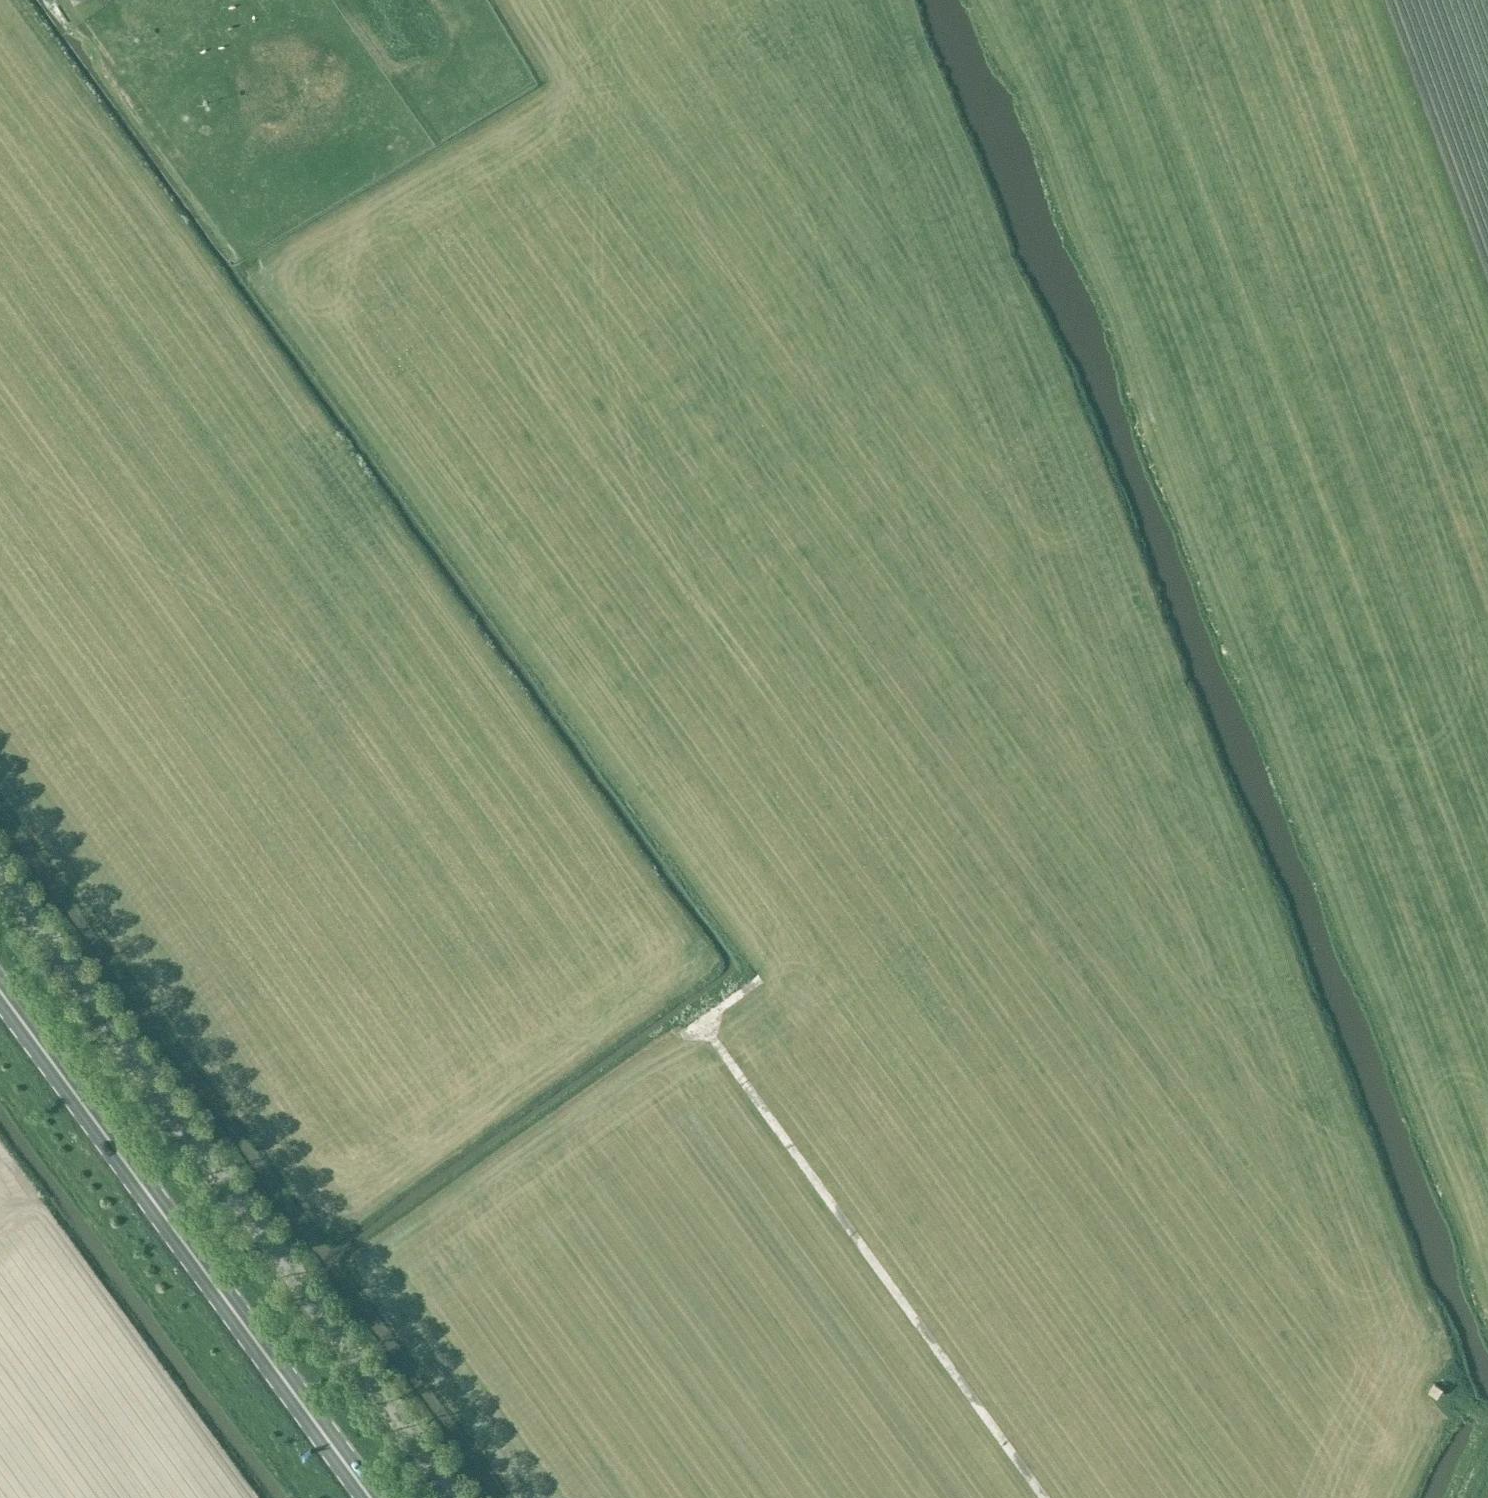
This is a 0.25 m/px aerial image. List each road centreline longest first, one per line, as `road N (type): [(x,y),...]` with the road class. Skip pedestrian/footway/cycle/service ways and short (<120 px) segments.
road 1 (unclassified): [(461,1497),(0,864)]
road 2 (primary): [(370,1497),(0,991)]

